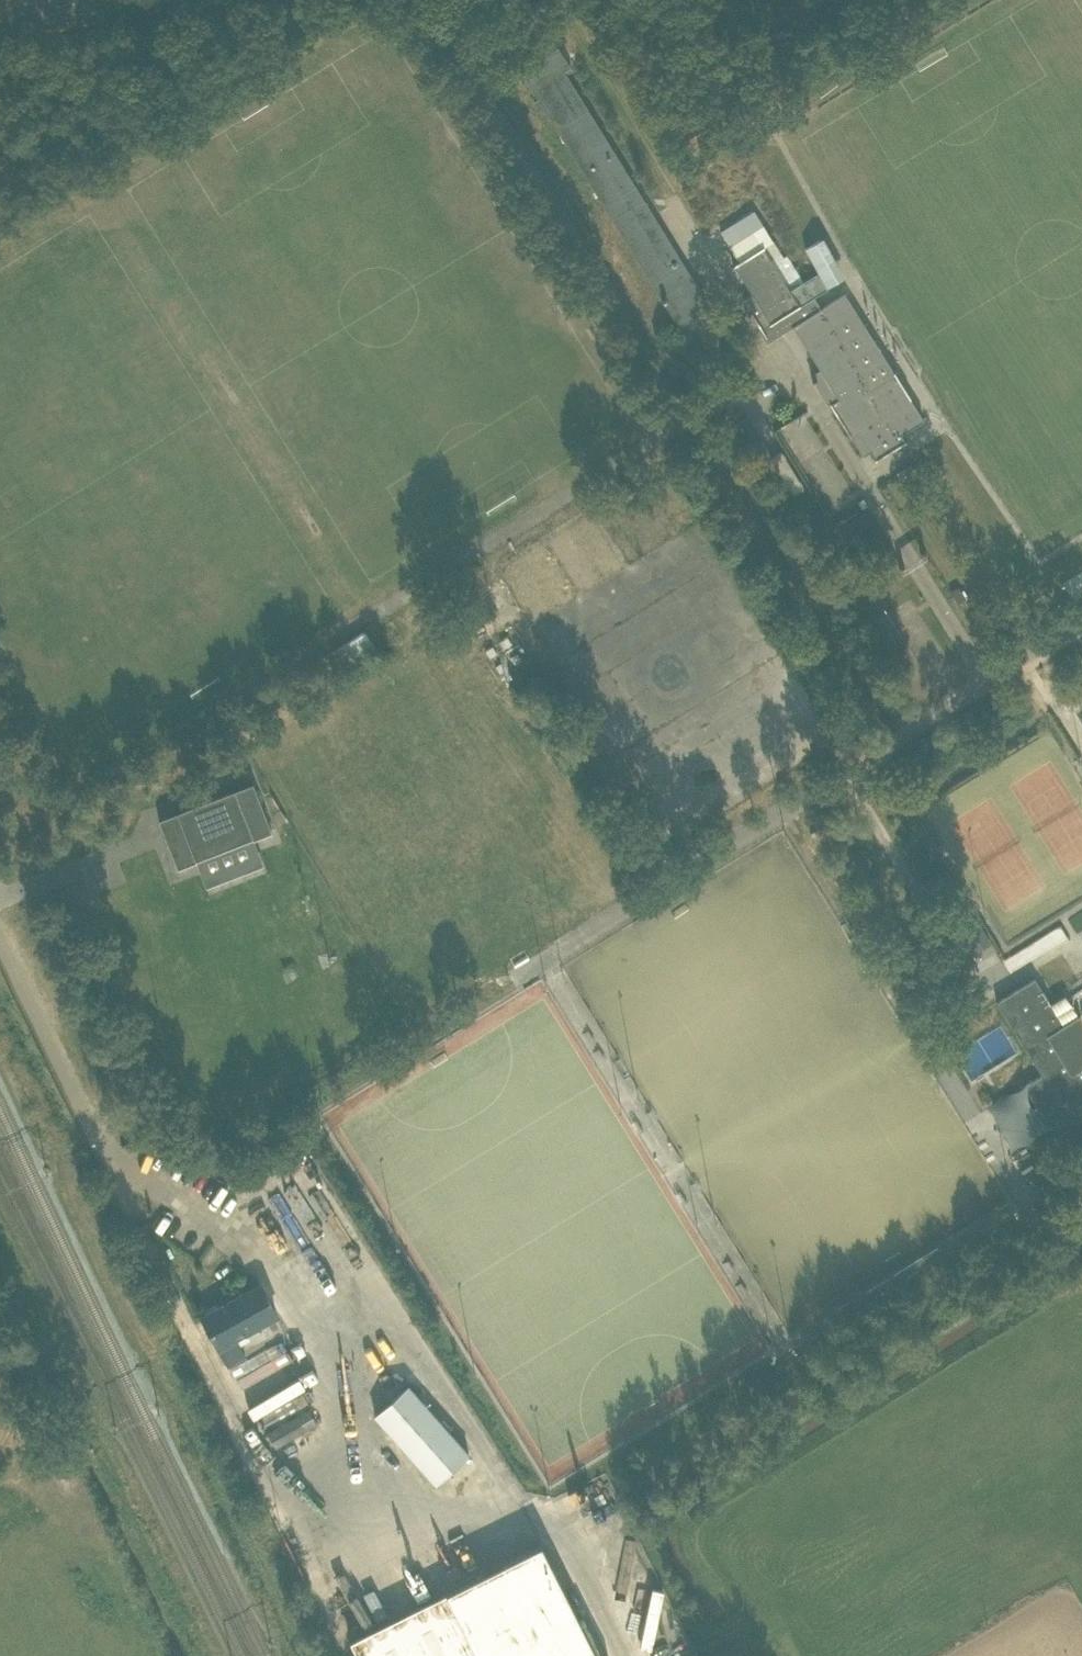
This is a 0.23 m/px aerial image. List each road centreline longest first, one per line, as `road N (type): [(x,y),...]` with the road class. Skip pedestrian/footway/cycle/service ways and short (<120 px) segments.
road 1 (unclassified): [(99,1144),(0,933)]

